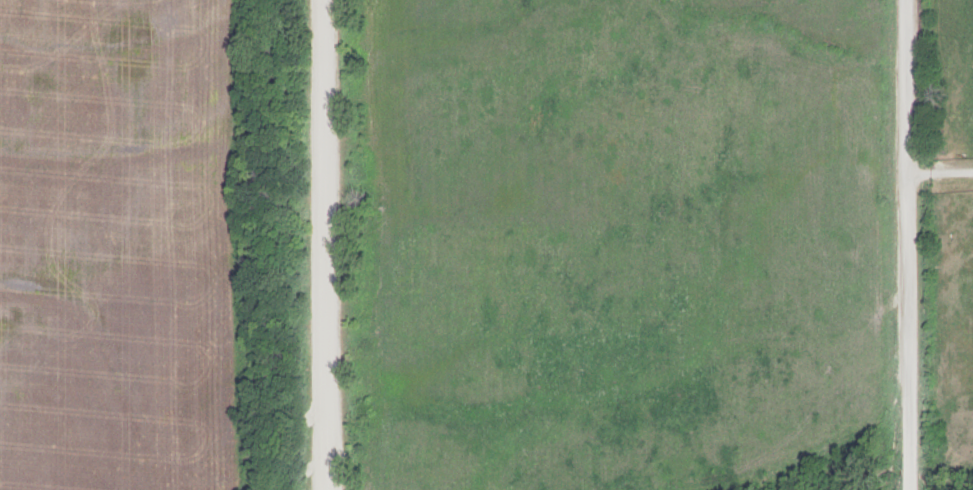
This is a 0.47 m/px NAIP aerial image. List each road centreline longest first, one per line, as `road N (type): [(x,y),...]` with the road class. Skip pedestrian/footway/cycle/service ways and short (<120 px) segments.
road 1 (residential): [(918,489),(916,0)]

